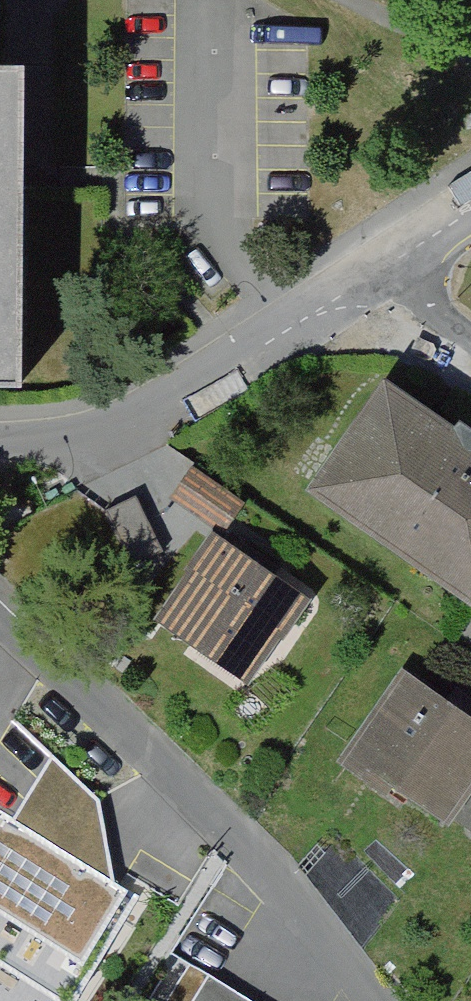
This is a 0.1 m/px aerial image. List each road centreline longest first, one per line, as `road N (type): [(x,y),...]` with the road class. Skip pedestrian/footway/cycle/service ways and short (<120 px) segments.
road 1 (residential): [(0,448),(109,438),(154,421),(385,268)]

